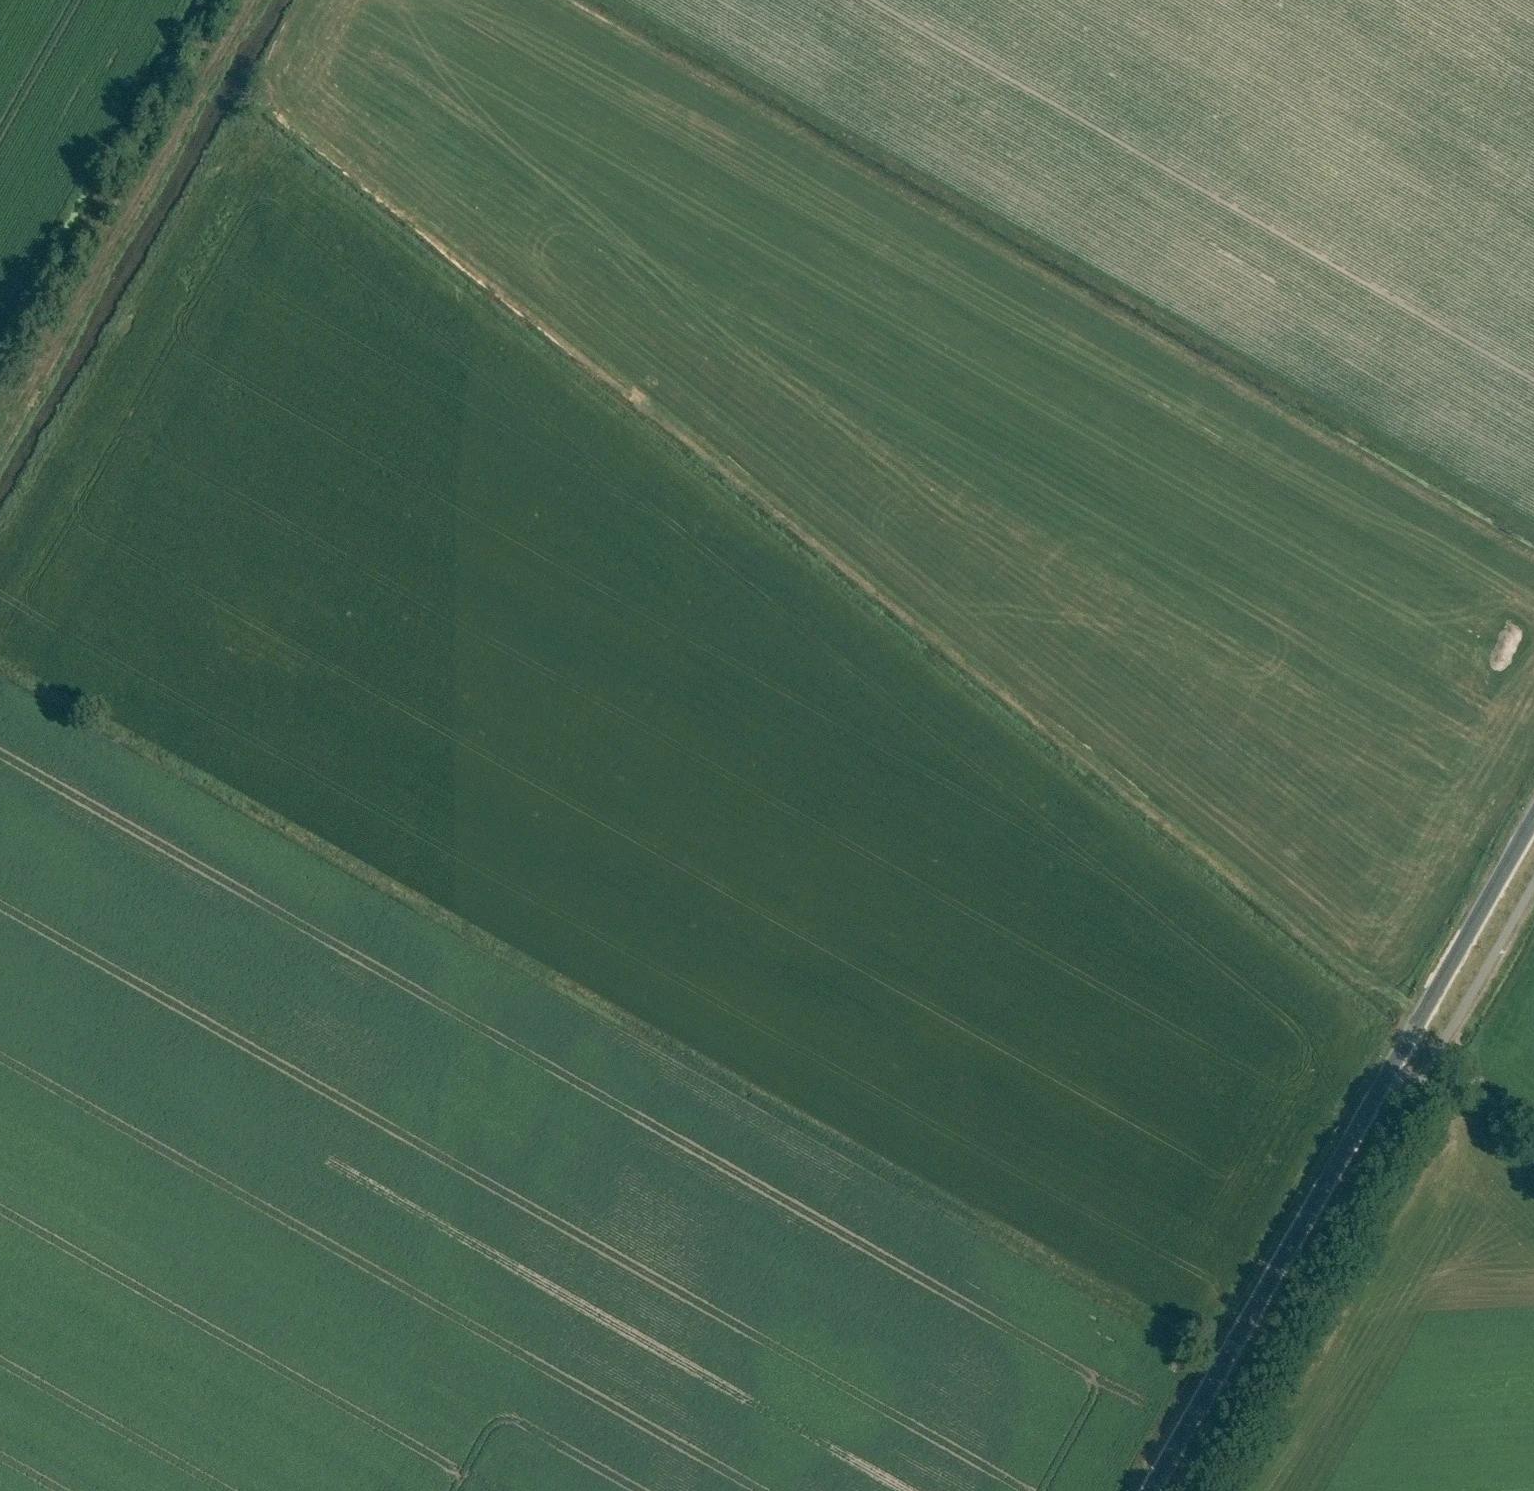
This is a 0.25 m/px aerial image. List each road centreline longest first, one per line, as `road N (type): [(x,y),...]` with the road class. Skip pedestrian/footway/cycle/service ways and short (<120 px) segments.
road 1 (tertiary): [(1533,863),(1187,1490)]

